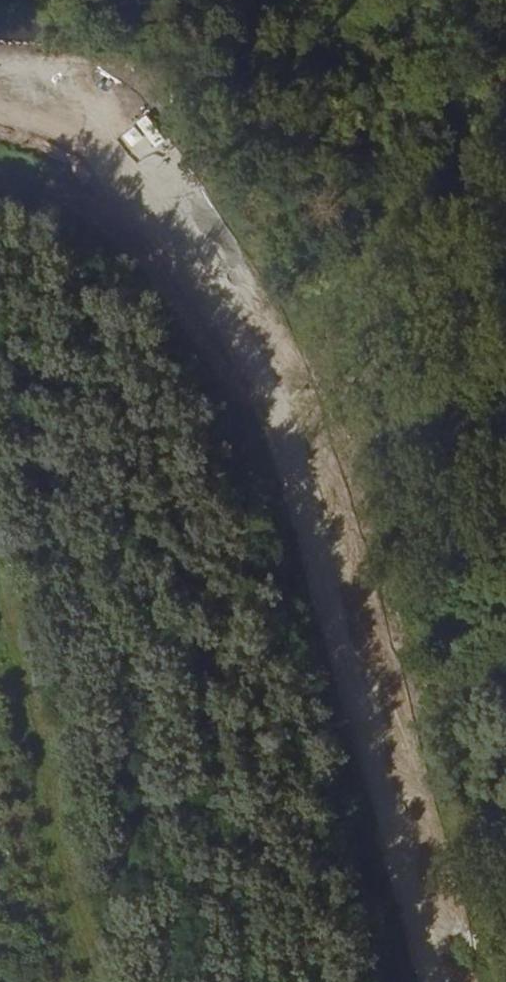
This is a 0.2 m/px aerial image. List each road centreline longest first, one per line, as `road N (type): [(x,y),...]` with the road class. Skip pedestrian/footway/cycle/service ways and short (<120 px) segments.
road 1 (track): [(423,981),(276,450),(192,244),(80,93),(0,95)]
road 2 (track): [(0,4),(162,1)]

